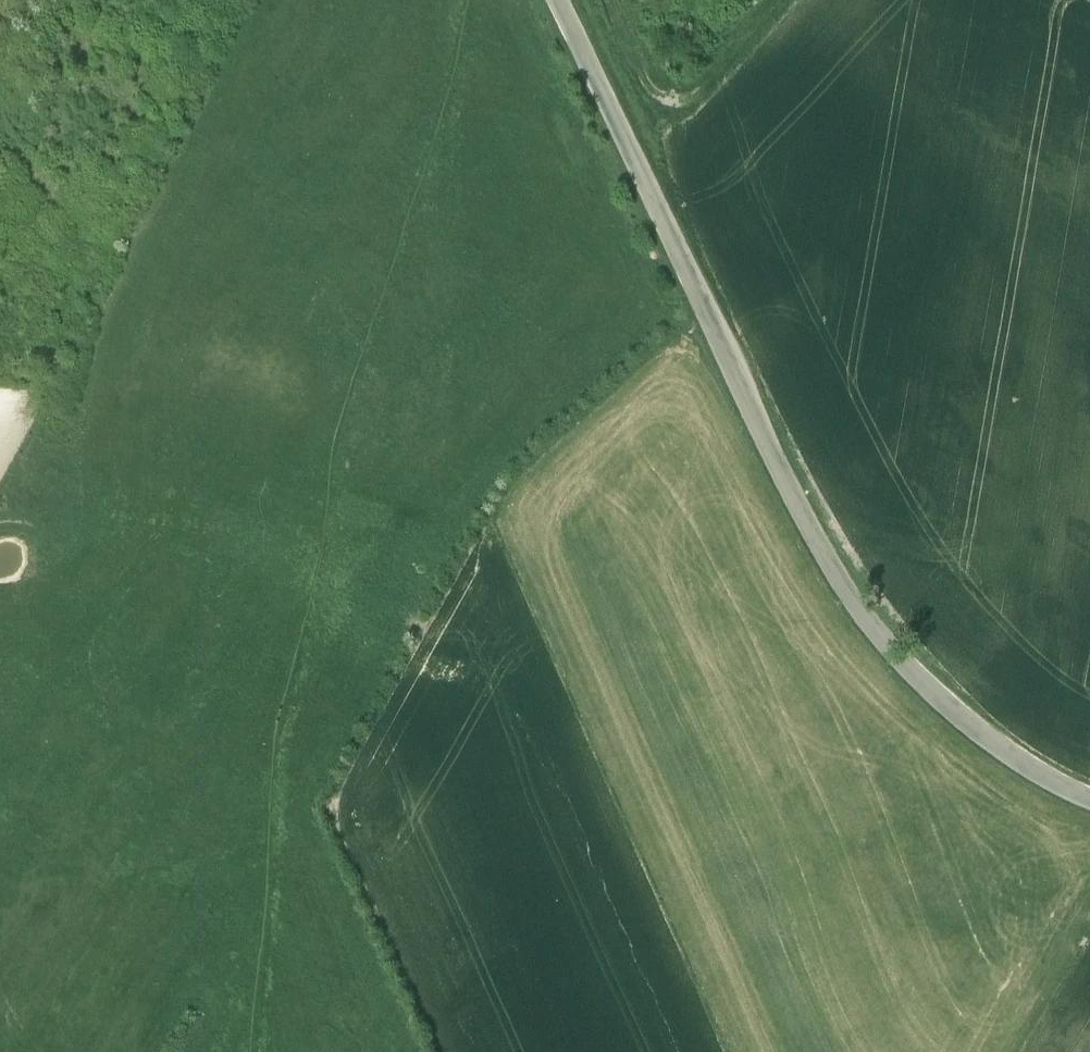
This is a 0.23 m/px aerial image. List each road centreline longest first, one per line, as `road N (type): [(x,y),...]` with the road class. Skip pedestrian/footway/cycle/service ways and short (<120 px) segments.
road 1 (unclassified): [(1089,797),(997,746),(933,693),(843,586),(777,467),(557,0)]
road 2 (track): [(606,0),(643,77),(659,95),(679,99),(709,79),(780,0)]

